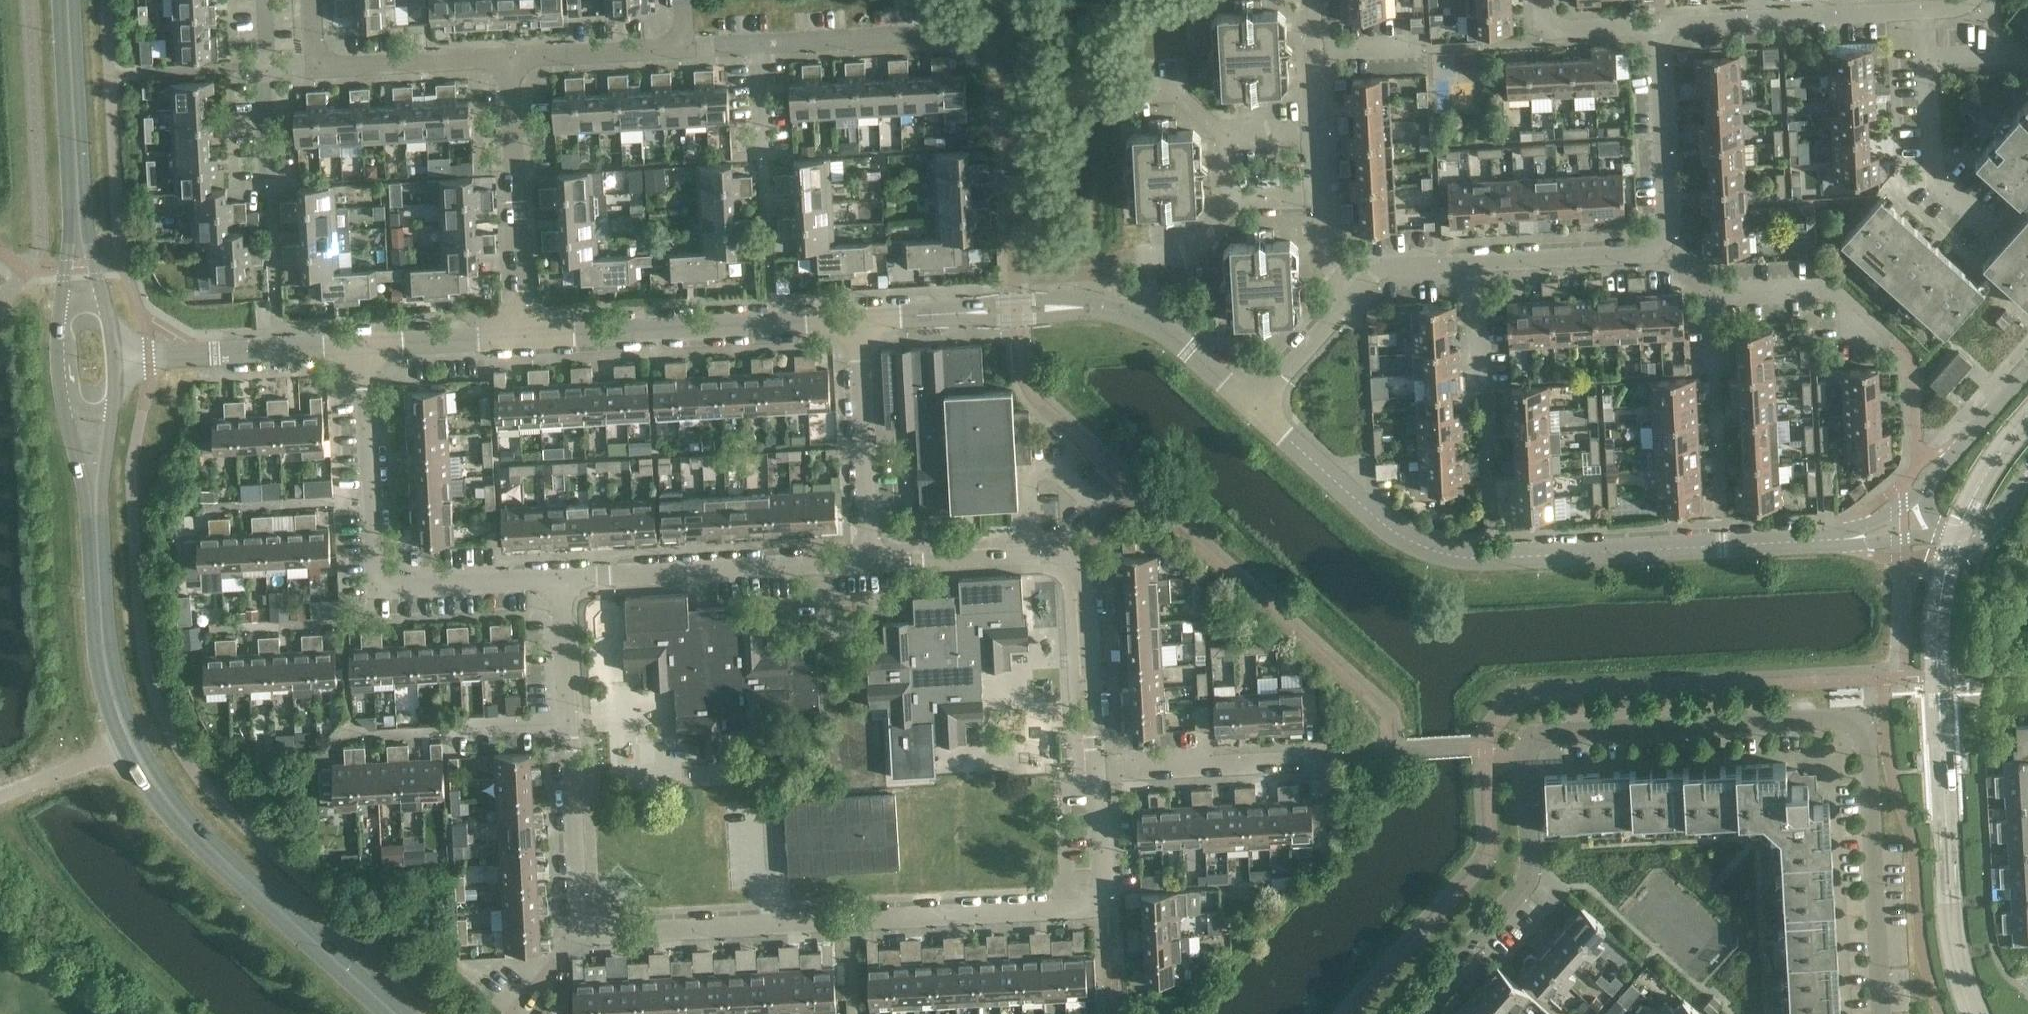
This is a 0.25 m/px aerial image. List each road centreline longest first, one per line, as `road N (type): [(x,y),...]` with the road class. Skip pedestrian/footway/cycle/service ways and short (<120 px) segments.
road 1 (residential): [(1881,1013),(1866,739),(1845,716),(1536,735),(1523,753),(1530,879),(1411,1013)]
road 2 (residential): [(570,723),(578,912),(603,936),(1098,908),(1094,774)]
road 3 (secondary): [(61,400),(86,517),(95,659),(122,747),(181,833),(382,1013)]
road 4 (secondary): [(404,1013),(181,806),(132,728),(110,648),(102,513),(114,401)]
road 5 (residential): [(1824,541),(1495,562),(1441,553),(1394,528),(1261,411)]
road 6 (residential): [(857,320),(1090,308),(1131,315),(1169,335),(1261,411)]
road 7 (residential): [(1094,774),(1081,575),(1073,564),(1055,554),(869,562)]
road 8 (residential): [(564,579),(392,588),(383,582),(366,347)]
road 9 (residential): [(524,337),(857,320)]
road 10 (residential): [(1664,252),(1381,267),(1355,296)]
road 11 (secondary): [(108,319),(85,219),(74,0)]
road 12 (secondary): [(60,0),(70,241),(60,316)]
road 13 (residential): [(869,562),(564,579)]
road 14 (residential): [(524,337),(514,58)]
road 15 (residential): [(1885,336),(1831,298),(1713,301),(1664,252)]
road 16 (residential): [(114,360),(366,347)]
road 17 (residential): [(869,562),(857,320)]
road 18 (residential): [(687,49),(924,36)]
road 19 (residential): [(1981,218),(1940,182),(1926,3)]
road 20 (residential): [(1664,252),(1658,19)]
road 21 (residential): [(1312,763),(1094,774)]
road 22 (residential): [(316,65),(514,58)]
road 23 (residential): [(514,58),(687,49)]
road 24 (residential): [(1759,11),(1926,3)]
road 25 (residential): [(366,347),(524,337)]
road 26 (residential): [(2027,369),(1925,487)]
road 27 (residential): [(1355,296),(1261,411)]
road 28 (residential): [(570,723),(564,579)]
road 29 (residential): [(447,730),(570,723)]

